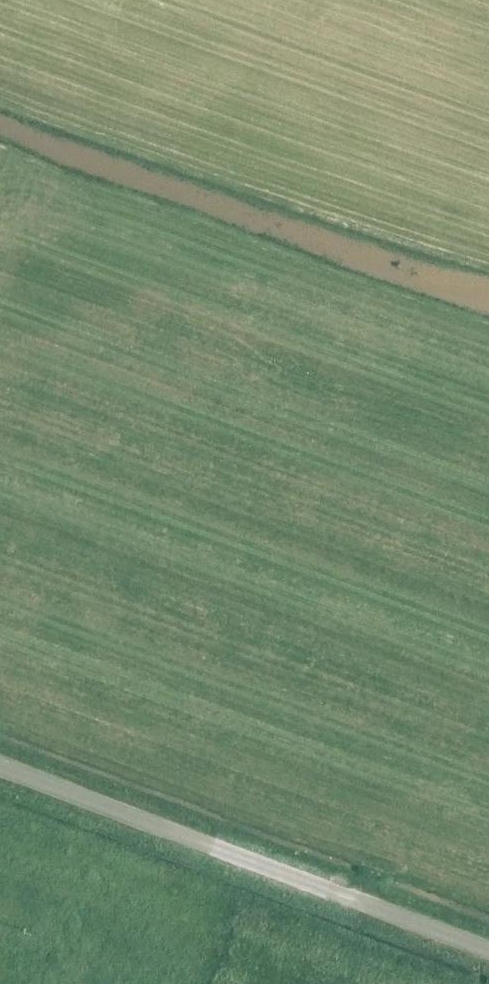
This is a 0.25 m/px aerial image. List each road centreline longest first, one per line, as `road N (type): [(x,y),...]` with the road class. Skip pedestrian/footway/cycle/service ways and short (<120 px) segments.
road 1 (unclassified): [(488,947),(0,766)]

